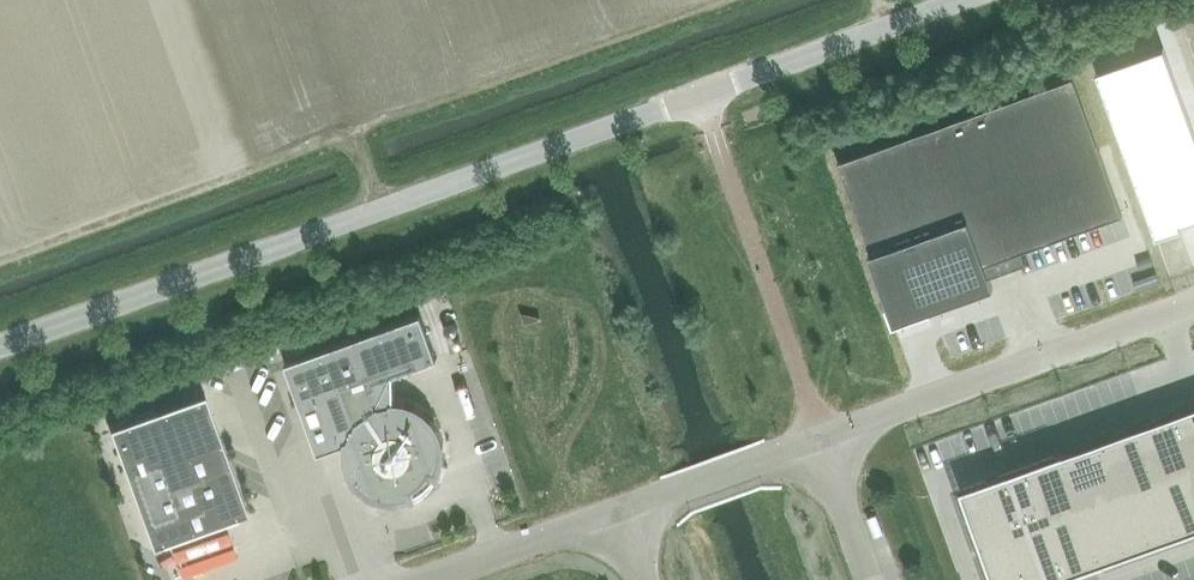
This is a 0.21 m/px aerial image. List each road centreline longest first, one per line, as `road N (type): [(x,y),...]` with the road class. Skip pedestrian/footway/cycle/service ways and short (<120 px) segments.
road 1 (unclassified): [(0,342),(958,0)]
road 2 (unclassified): [(1193,305),(823,439)]
road 3 (unclassified): [(823,439),(624,508)]
road 4 (unclassified): [(624,508),(426,579)]
road 5 (unclassified): [(873,579),(823,439)]

